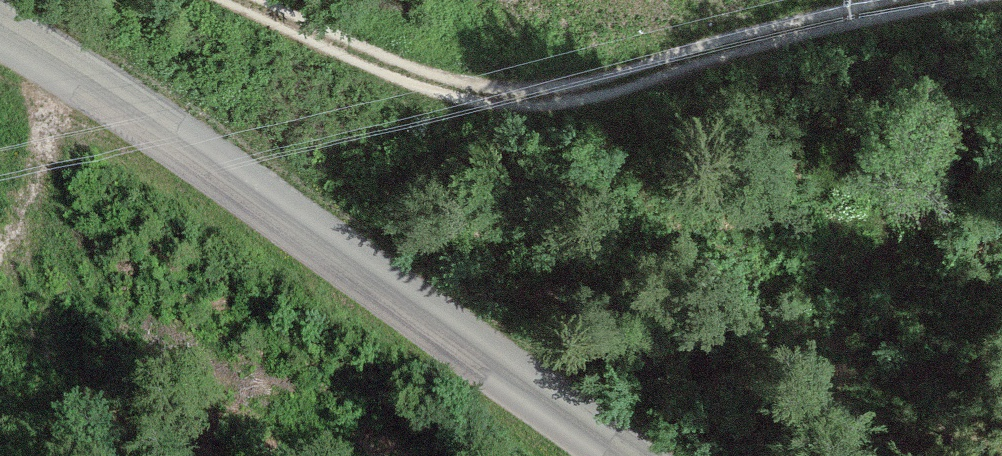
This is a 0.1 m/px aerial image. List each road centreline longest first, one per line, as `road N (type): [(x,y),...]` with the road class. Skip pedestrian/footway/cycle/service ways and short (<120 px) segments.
road 1 (track): [(233,0),(414,82),(467,95),(556,99),(975,0)]
road 2 (tertiary): [(0,39),(183,152),(612,455)]

